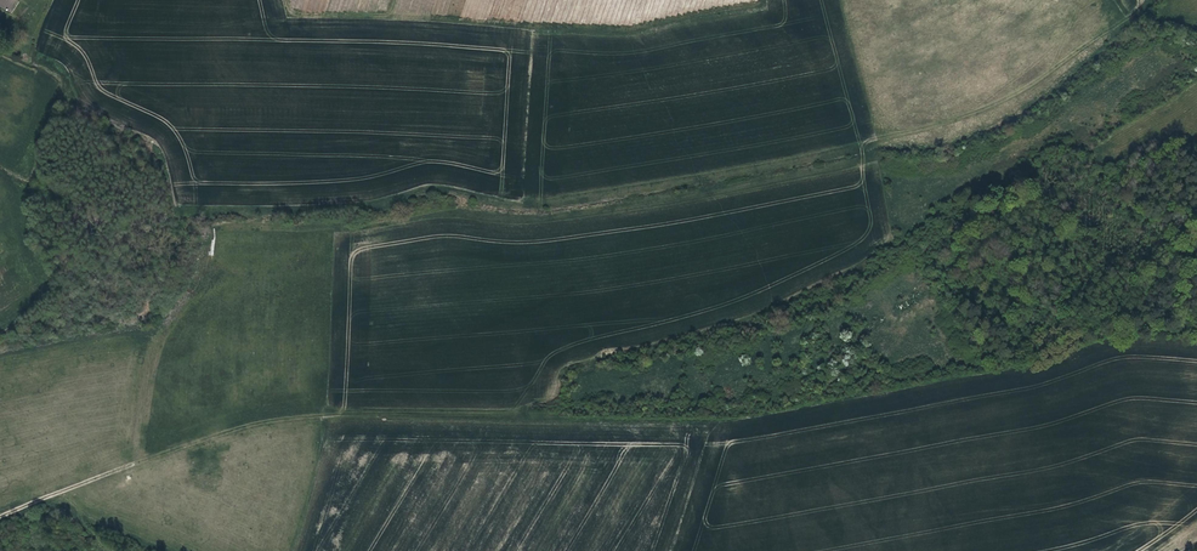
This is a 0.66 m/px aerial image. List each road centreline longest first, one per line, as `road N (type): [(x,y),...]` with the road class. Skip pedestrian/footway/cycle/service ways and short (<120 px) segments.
road 1 (track): [(0,516),(218,434),(295,417),(355,409),(556,413)]

